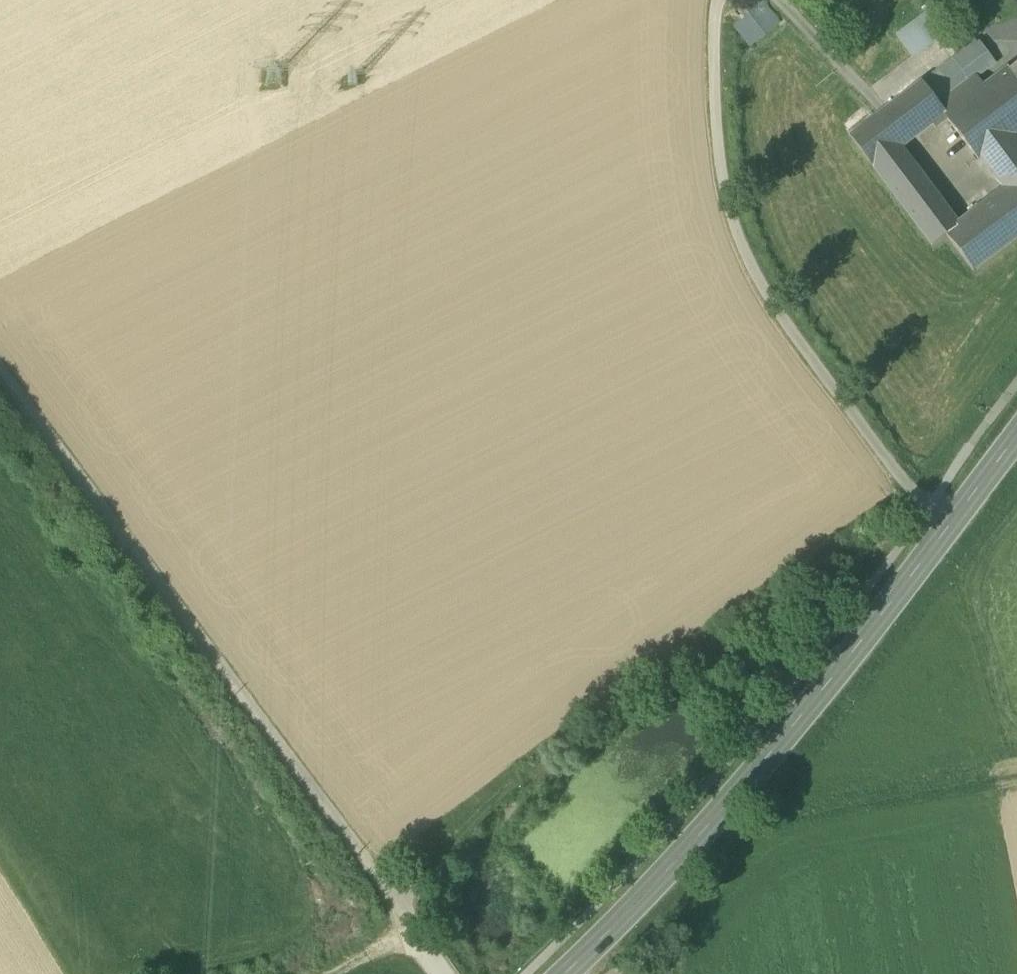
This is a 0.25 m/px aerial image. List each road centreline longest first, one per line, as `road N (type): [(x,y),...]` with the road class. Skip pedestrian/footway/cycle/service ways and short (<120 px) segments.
road 1 (unclassified): [(0,377),(442,973)]
road 2 (primary): [(565,973),(683,864),(1016,435)]
road 3 (track): [(951,521),(927,510),(895,472),(774,307),(749,261),(717,148),(717,0)]

